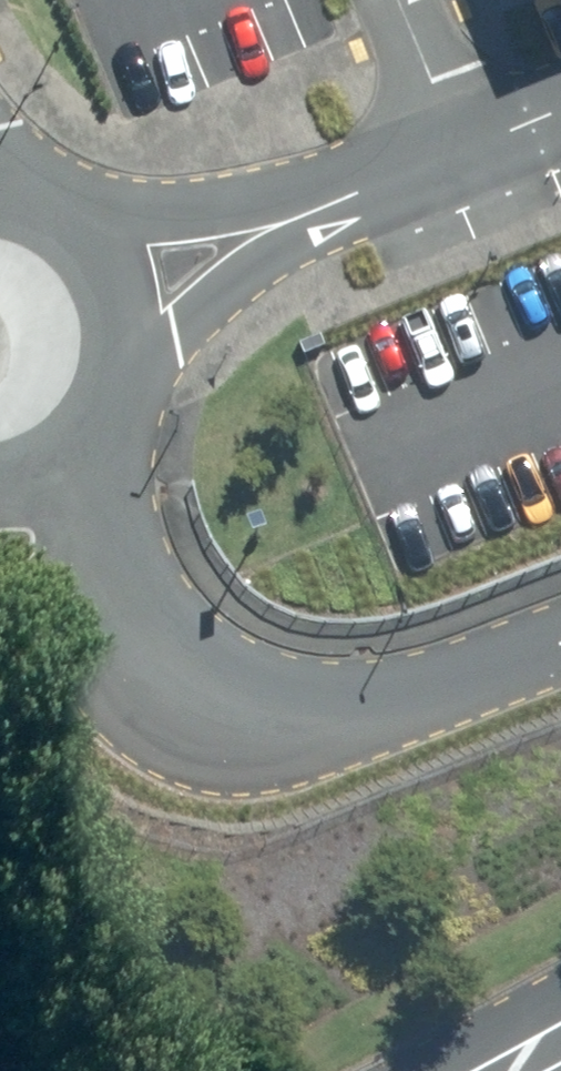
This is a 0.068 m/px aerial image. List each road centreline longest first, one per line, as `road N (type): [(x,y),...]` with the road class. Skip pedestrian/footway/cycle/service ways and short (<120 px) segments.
road 1 (unclassified): [(112,379),(94,439),(96,539),(112,604),(137,653),(202,703),(293,724),(355,711),(560,633)]
road 2 (unclassified): [(17,184),(69,213),(106,261),(121,334),(112,379)]
road 3 (unclassified): [(112,379),(87,421),(50,454),(0,474)]

